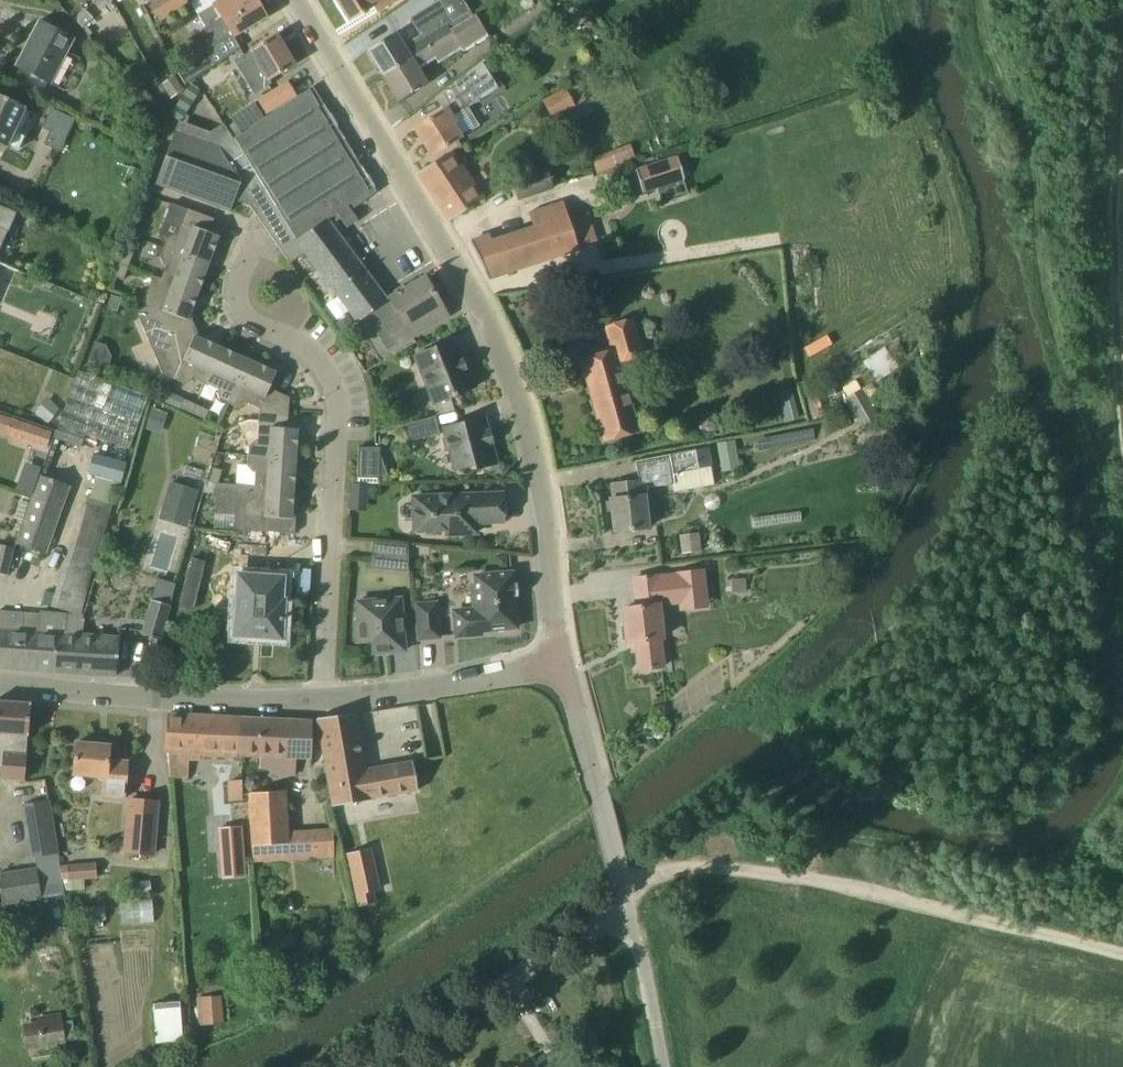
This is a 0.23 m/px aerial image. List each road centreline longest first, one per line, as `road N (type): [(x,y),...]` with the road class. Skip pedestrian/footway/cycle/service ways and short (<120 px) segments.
road 1 (residential): [(564,660),(526,412),(481,306),(297,0)]
road 2 (residential): [(322,699),(338,406),(323,367),(294,339),(247,322),(234,304),(258,231)]
road 3 (track): [(1122,419),(1109,224),(1122,87)]
road 4 (residential): [(322,699),(117,703),(0,693)]
road 5 (residential): [(359,1066),(592,924),(623,891)]
road 6 (track): [(825,881),(1122,956)]
road 7 (residential): [(564,660),(322,699)]
road 8 (residential): [(623,891),(564,660)]
road 9 (track): [(623,891),(665,869),(745,869),(825,881)]
road 10 (unclassified): [(662,1066),(623,891)]

